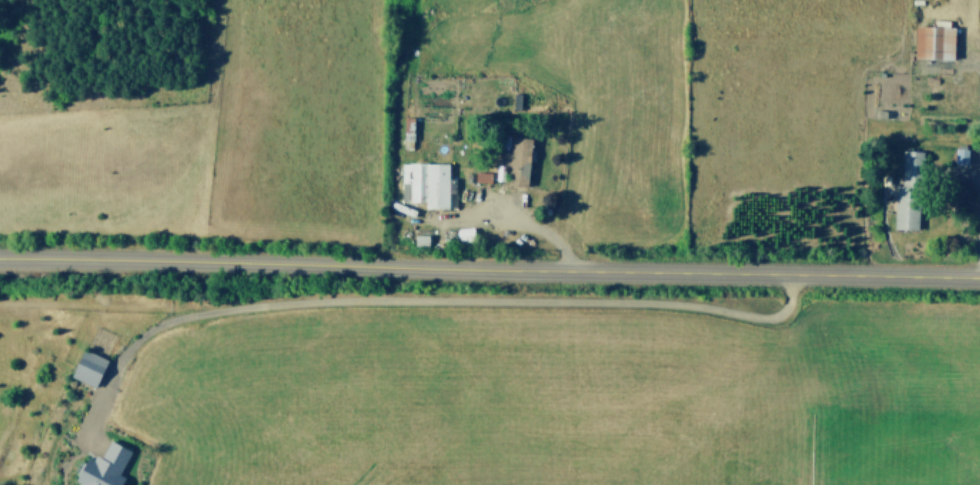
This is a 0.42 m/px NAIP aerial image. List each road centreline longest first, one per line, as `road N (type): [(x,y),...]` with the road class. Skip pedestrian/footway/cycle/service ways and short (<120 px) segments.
road 1 (tertiary): [(979,275),(0,256)]

